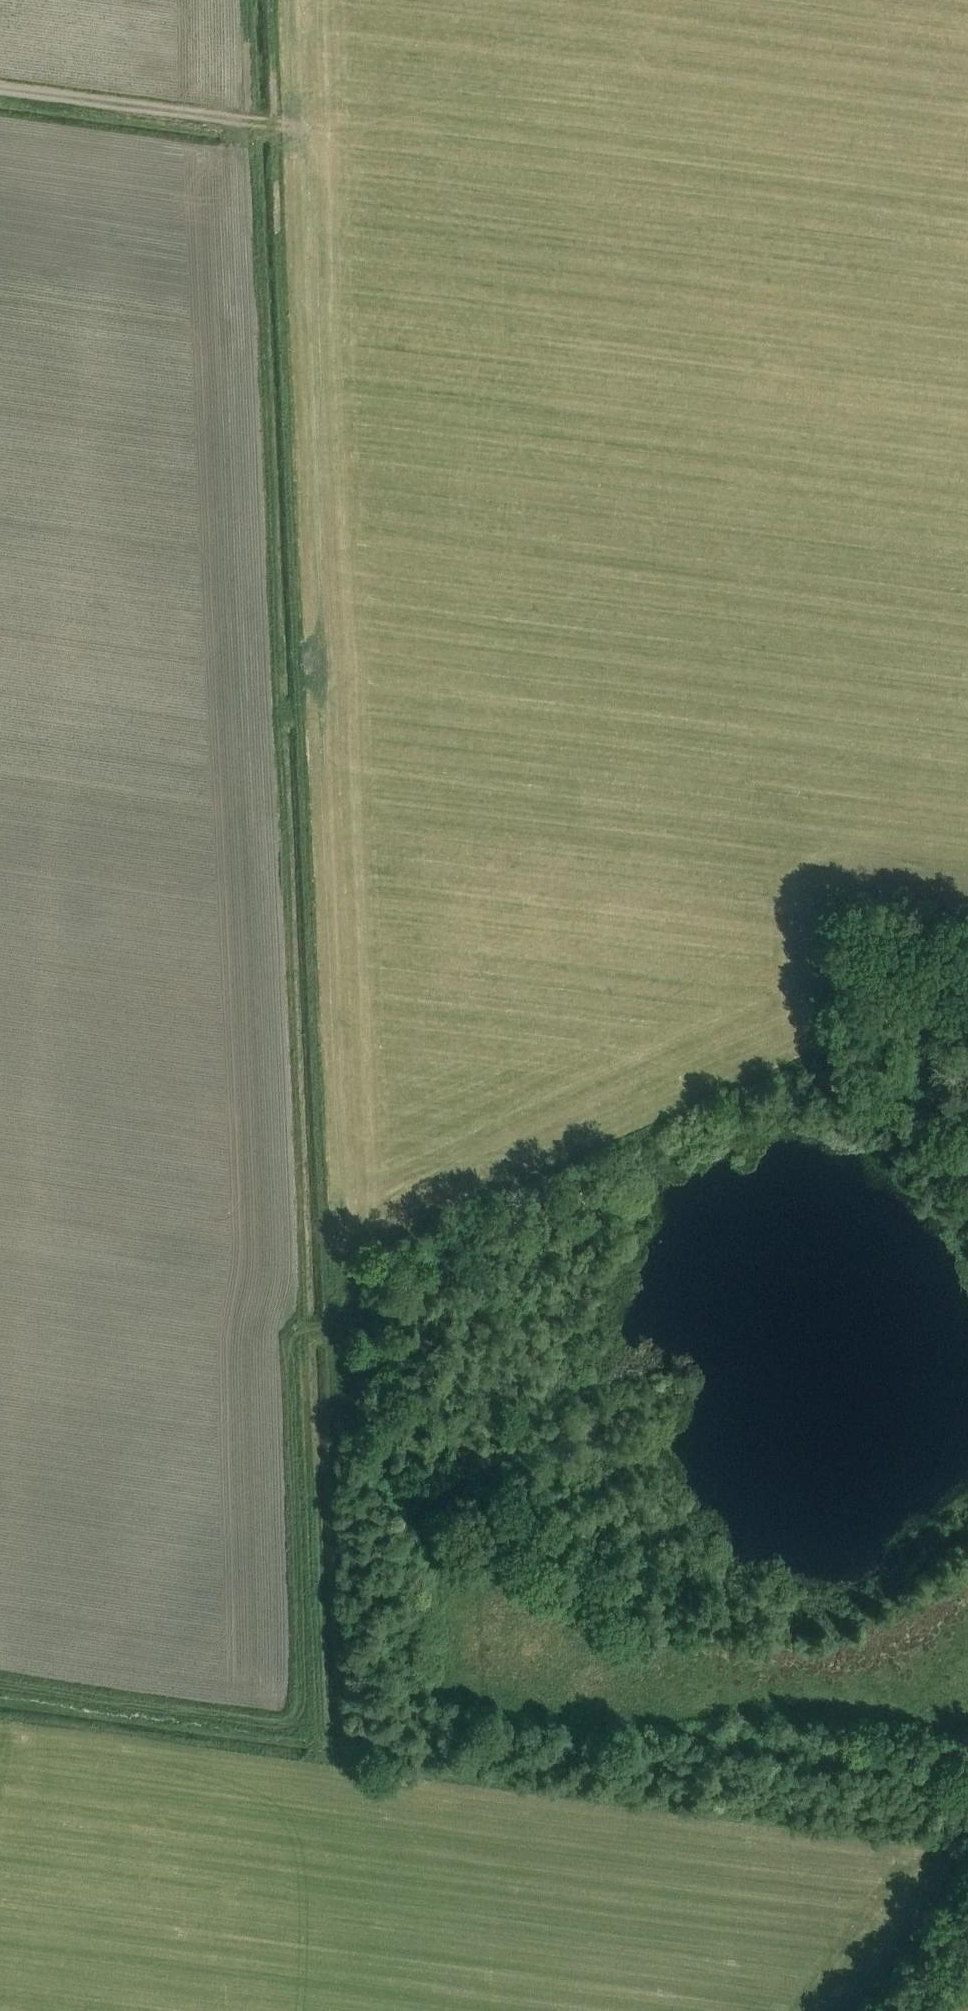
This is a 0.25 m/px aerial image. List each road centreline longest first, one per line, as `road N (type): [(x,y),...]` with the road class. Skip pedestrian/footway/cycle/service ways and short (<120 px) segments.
road 1 (track): [(0,89),(276,128)]

